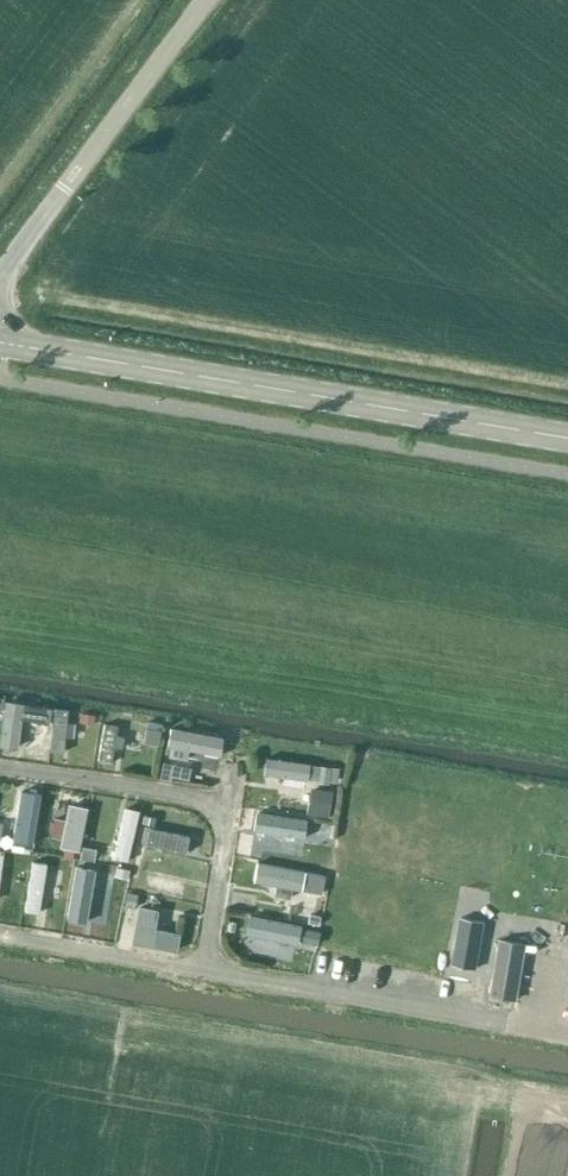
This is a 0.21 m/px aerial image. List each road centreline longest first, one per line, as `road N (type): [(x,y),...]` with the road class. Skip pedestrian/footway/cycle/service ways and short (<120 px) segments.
road 1 (tertiary): [(567,438),(0,342)]
road 2 (unclassified): [(0,282),(211,0)]

